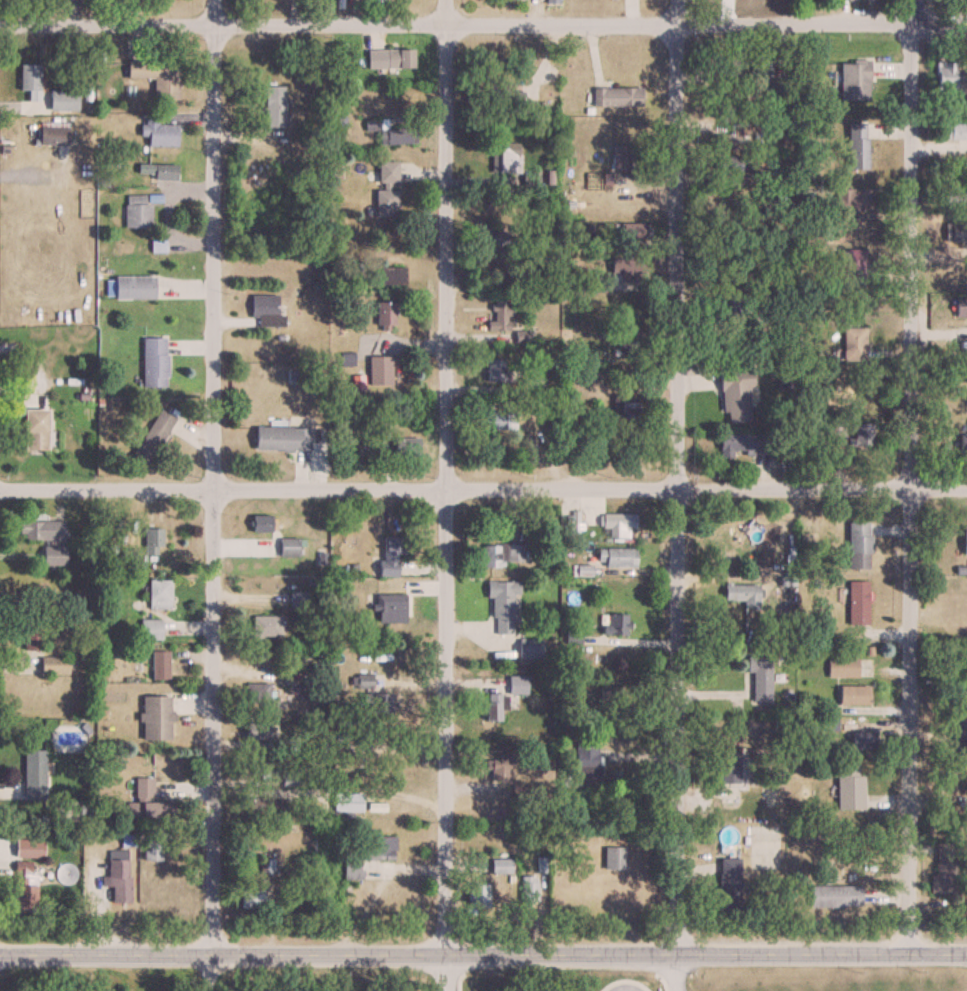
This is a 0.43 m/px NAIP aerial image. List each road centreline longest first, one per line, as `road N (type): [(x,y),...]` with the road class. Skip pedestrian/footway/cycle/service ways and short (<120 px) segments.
road 1 (residential): [(0,955),(966,953)]
road 2 (residential): [(0,25),(966,24)]
road 3 (residential): [(0,490),(966,489)]
road 4 (residential): [(450,955),(447,24)]
road 5 (residential): [(682,954),(675,24)]
road 6 (residential): [(911,953),(910,24)]
road 7 (residential): [(209,952),(214,26)]

